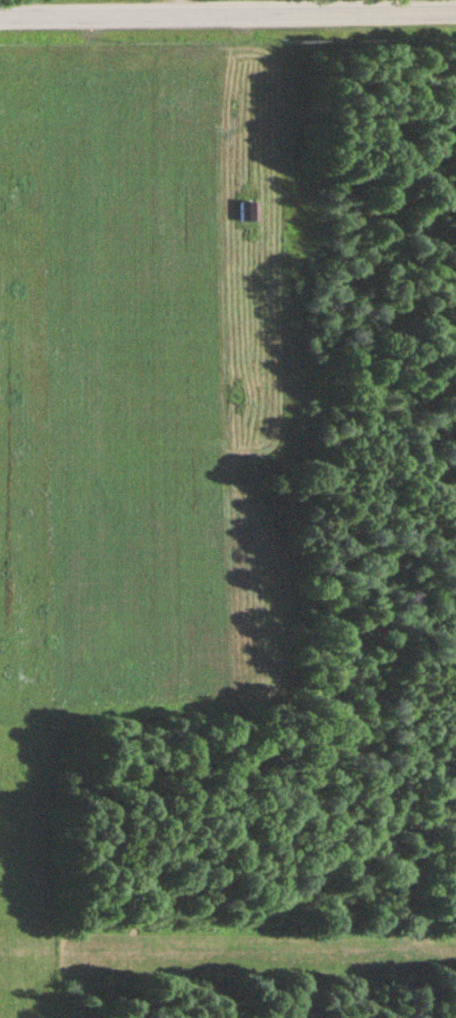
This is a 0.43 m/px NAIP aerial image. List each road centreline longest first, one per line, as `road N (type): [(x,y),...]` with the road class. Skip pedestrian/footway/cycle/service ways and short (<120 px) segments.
road 1 (tertiary): [(455,9),(0,13)]

